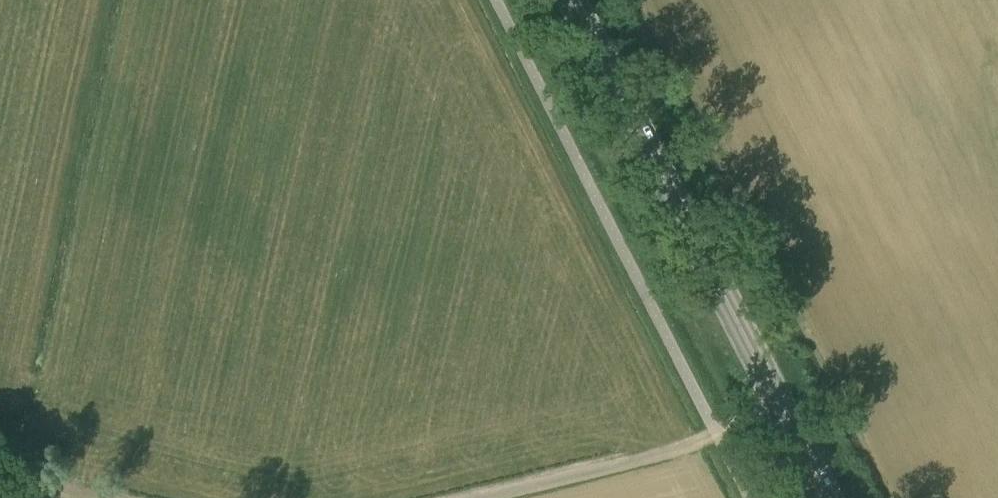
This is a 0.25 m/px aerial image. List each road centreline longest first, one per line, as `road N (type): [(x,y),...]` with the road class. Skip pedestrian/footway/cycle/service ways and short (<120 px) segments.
road 1 (primary): [(828,497),(572,0)]

